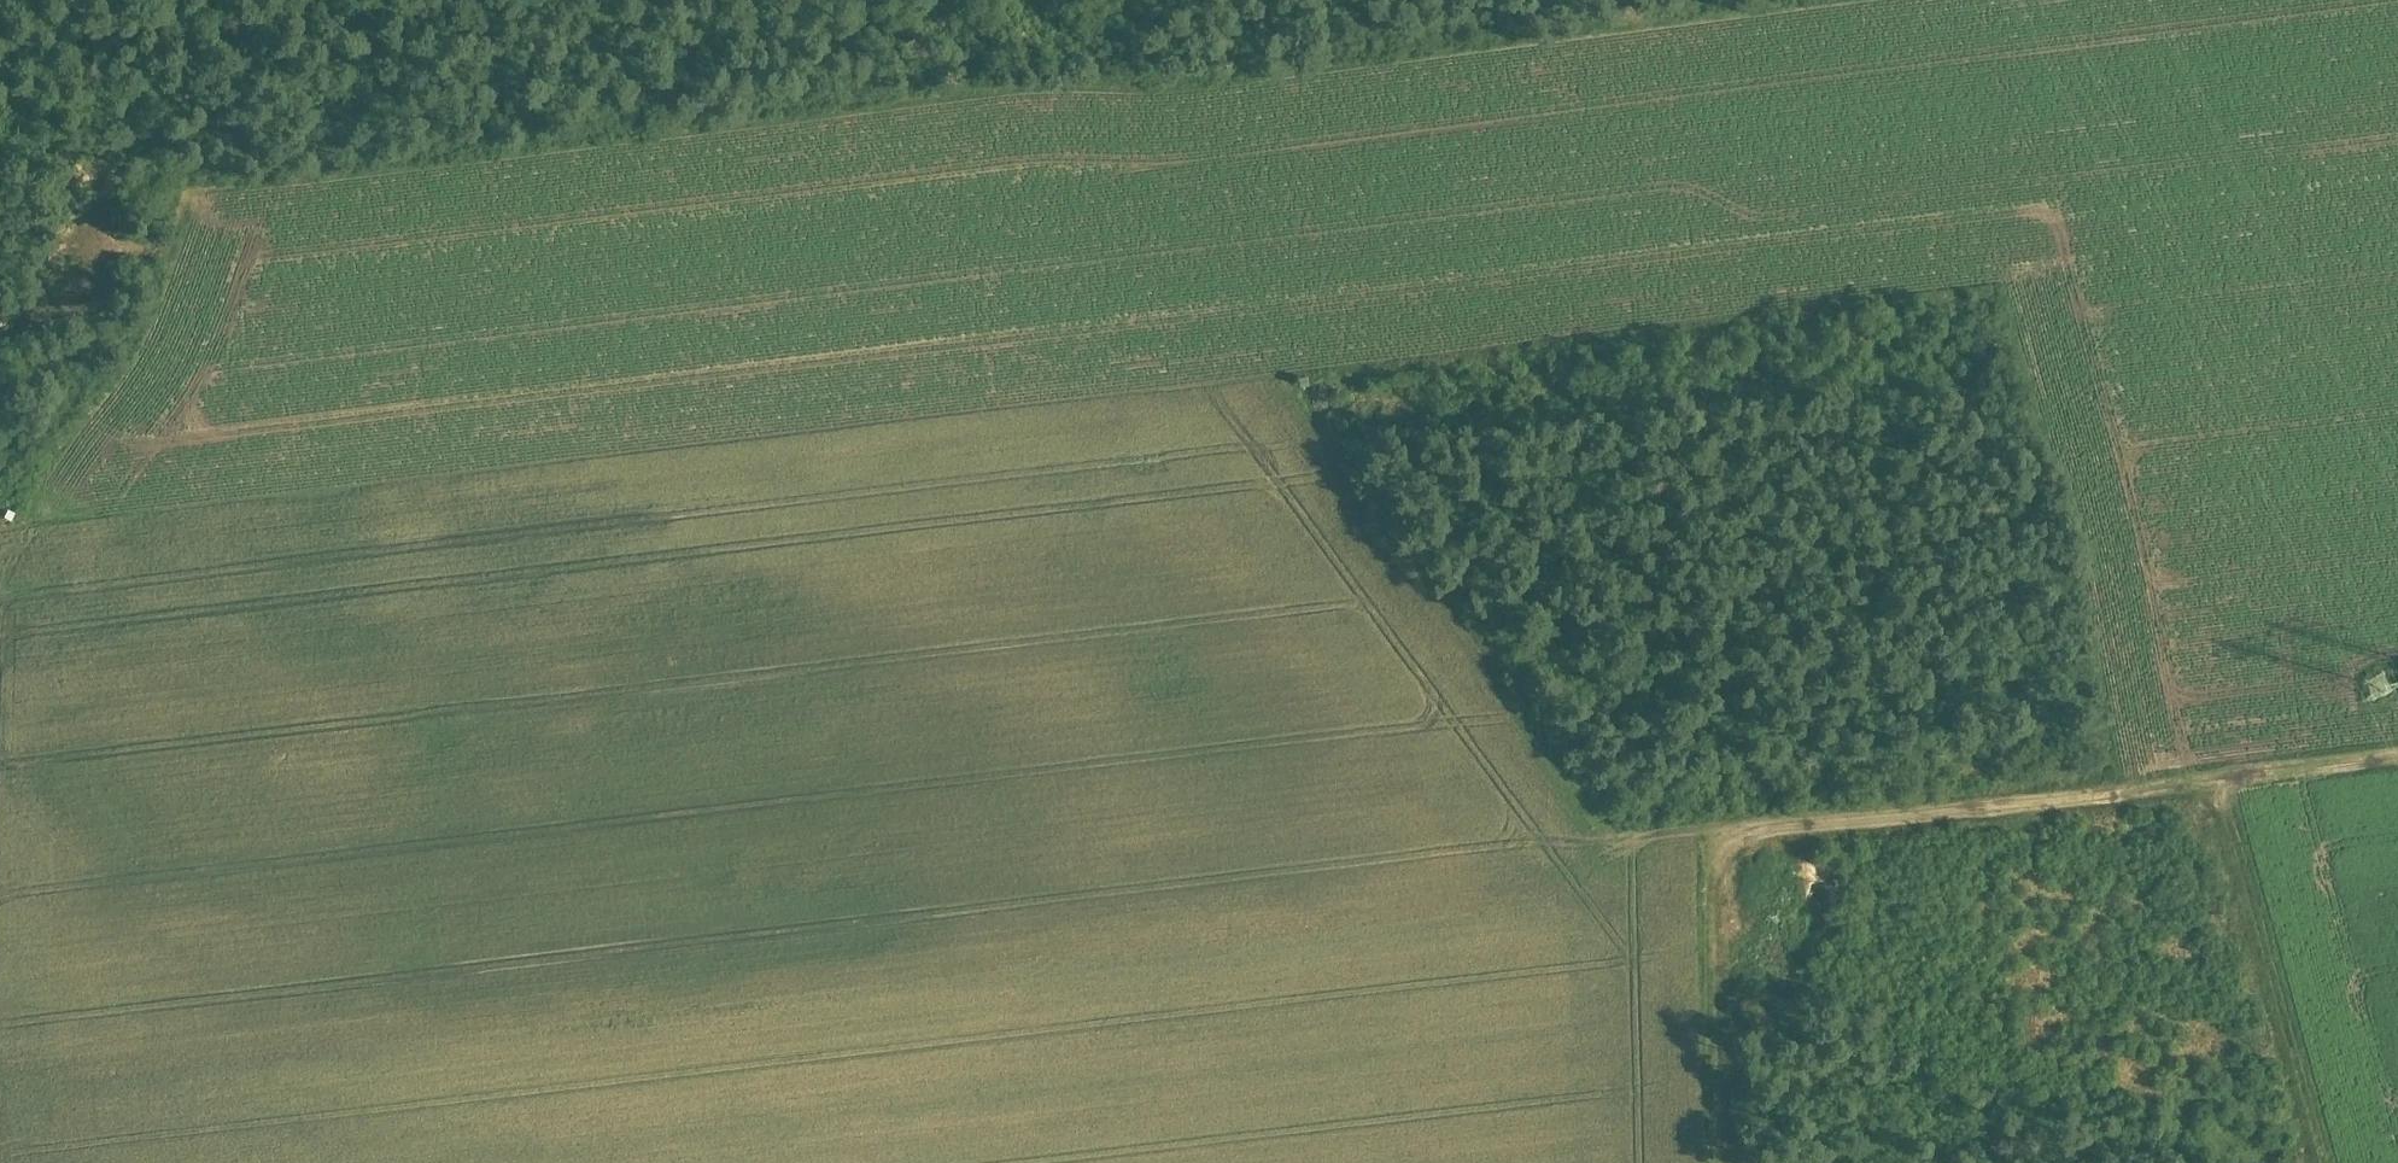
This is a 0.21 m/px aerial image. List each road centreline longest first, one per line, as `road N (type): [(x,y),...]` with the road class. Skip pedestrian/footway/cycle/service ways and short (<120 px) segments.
road 1 (track): [(1632,839),(2397,758)]

